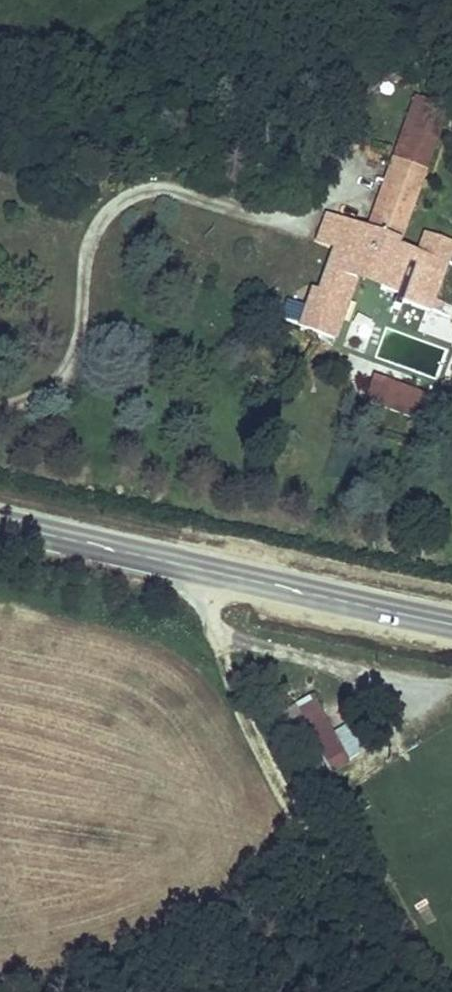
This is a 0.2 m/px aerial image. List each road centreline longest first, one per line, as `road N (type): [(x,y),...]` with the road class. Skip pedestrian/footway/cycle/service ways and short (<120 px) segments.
road 1 (track): [(391,991),(254,734),(208,609),(214,572)]
road 2 (tertiary): [(0,524),(451,622)]

